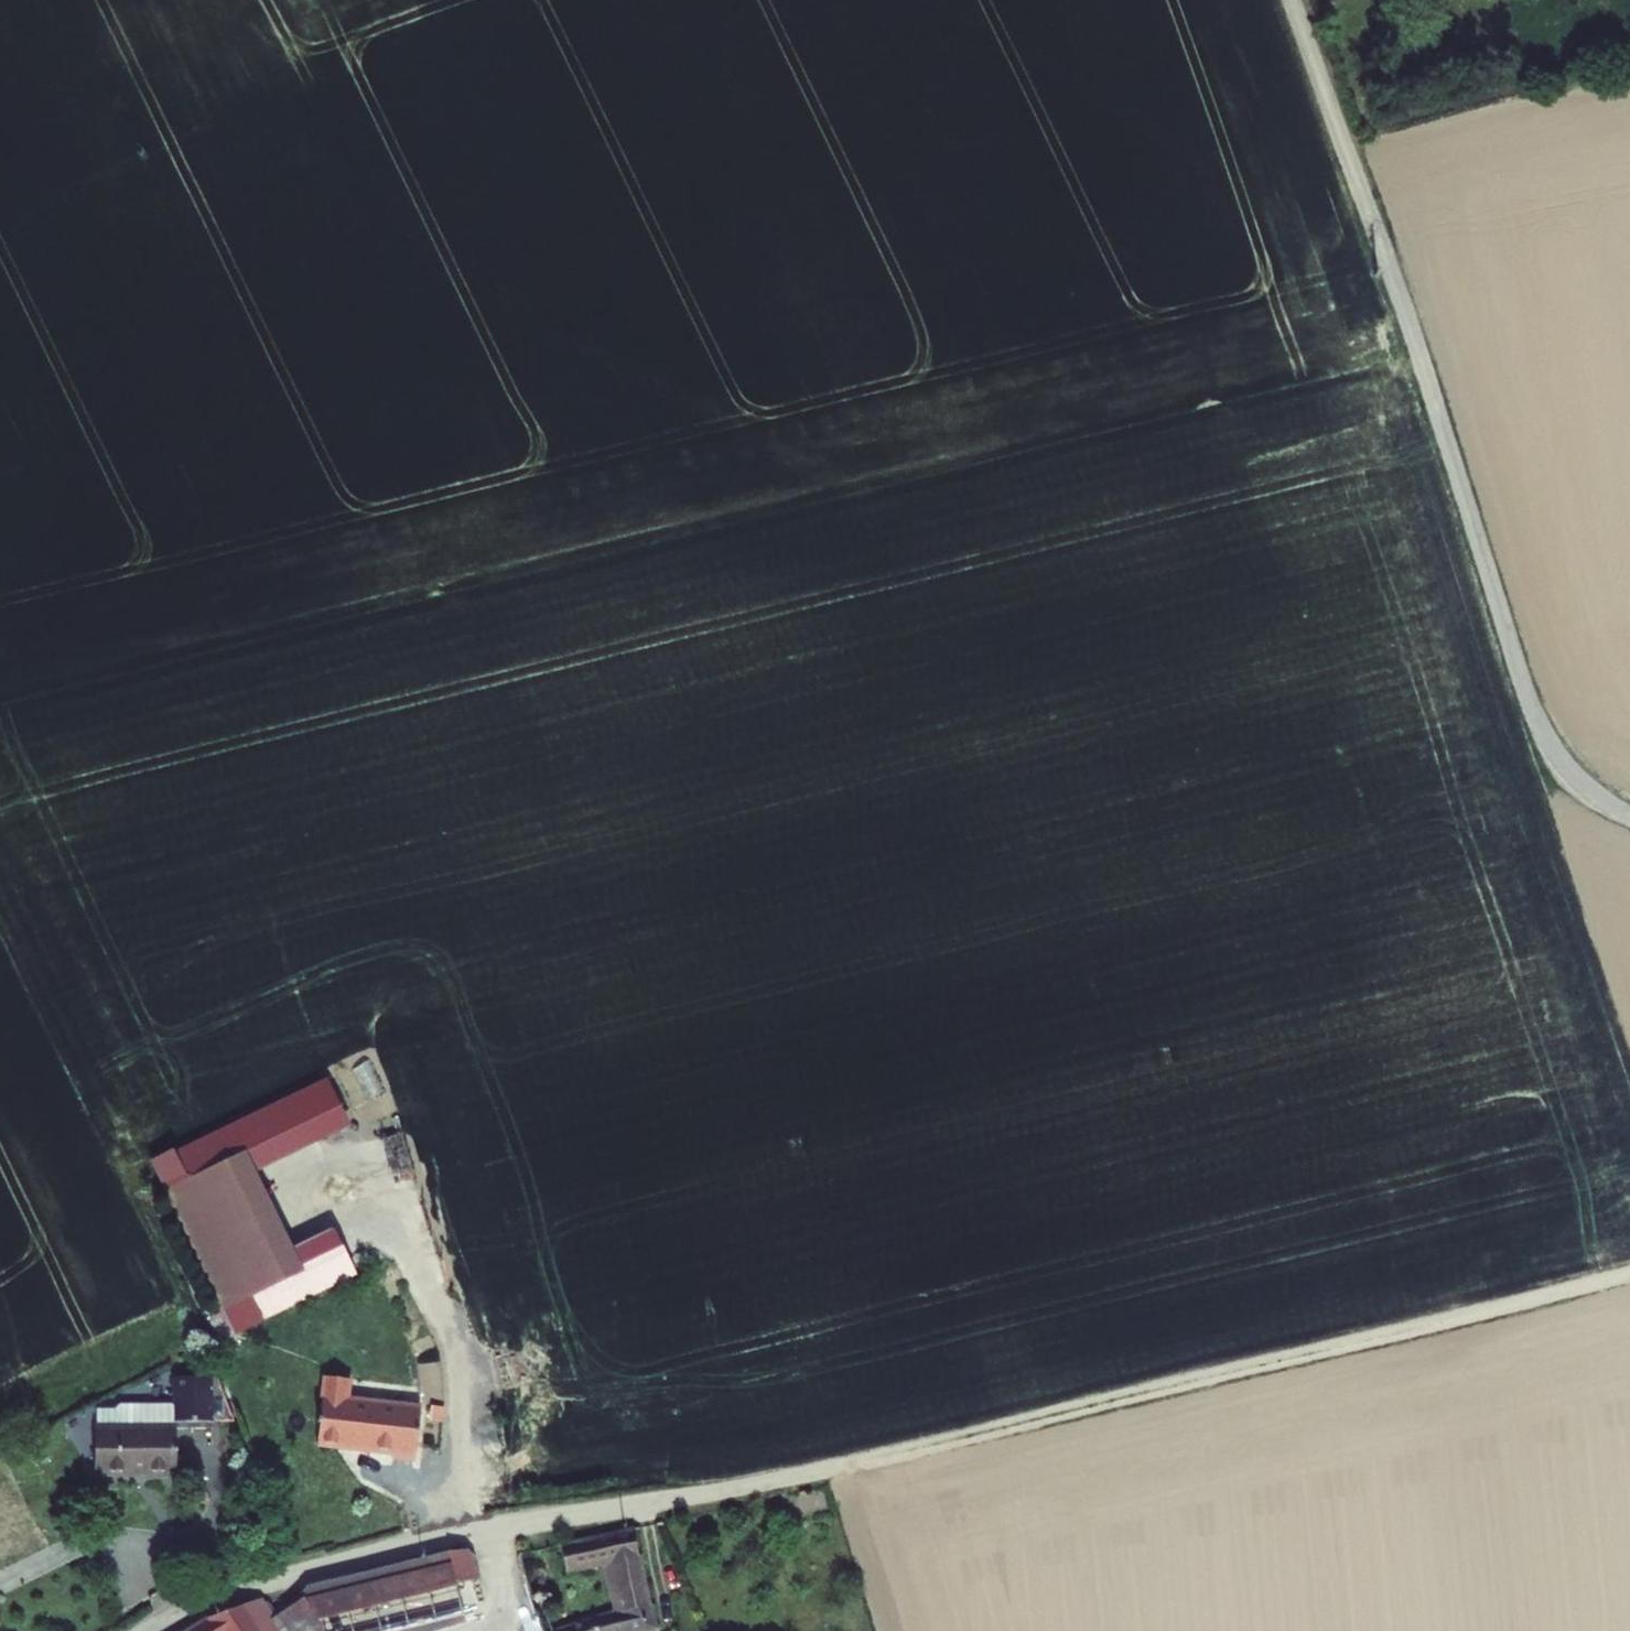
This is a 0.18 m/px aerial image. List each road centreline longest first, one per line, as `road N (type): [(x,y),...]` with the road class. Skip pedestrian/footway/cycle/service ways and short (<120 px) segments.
road 1 (track): [(680,1497),(839,1471),(1629,1276)]
road 2 (unclassified): [(1289,0),(1421,360),(1532,705),(1577,776),(1629,815)]
road 3 (residential): [(142,1630),(247,1587),(466,1534),(680,1497)]

